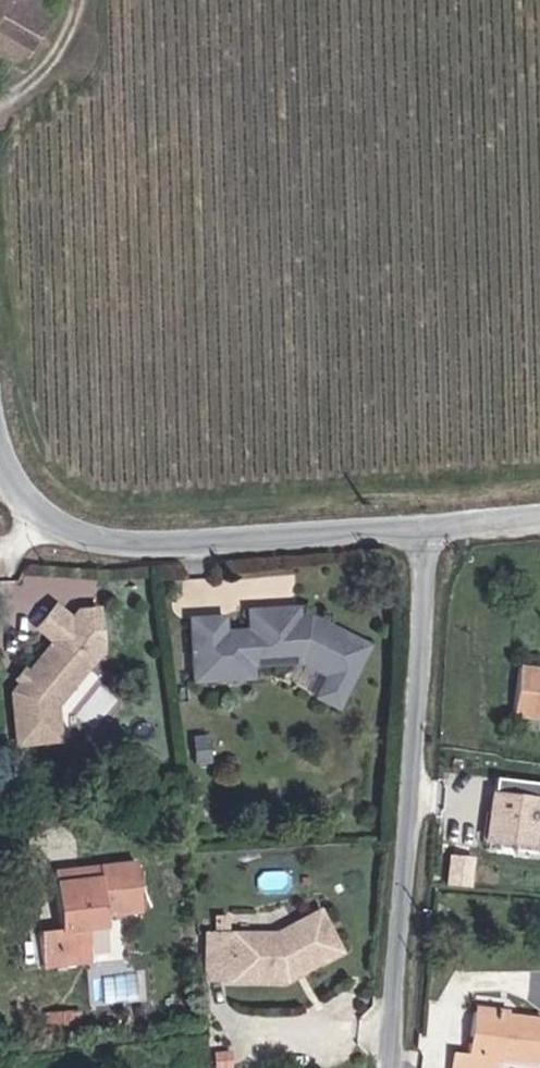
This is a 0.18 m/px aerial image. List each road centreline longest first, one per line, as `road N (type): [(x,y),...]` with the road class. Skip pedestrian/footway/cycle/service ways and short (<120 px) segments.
road 1 (unclassified): [(427,529),(389,1067)]
road 2 (unclassified): [(0,448),(34,497),(80,536),(186,545),(427,529)]

